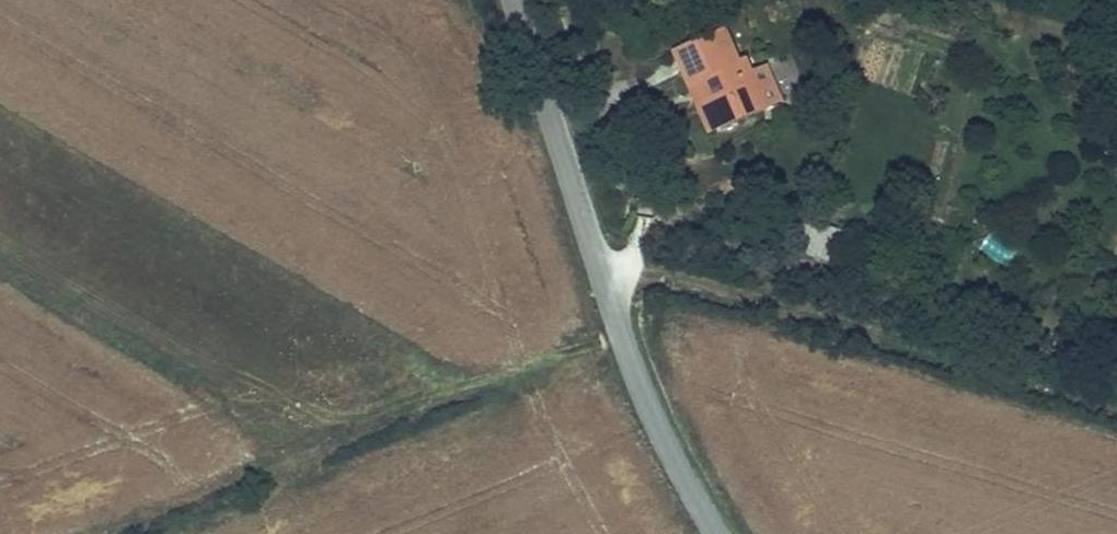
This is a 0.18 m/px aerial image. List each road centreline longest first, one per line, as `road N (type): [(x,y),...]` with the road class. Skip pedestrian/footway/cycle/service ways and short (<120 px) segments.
road 1 (track): [(73,533),(616,315)]
road 2 (unclassified): [(721,533),(647,398),(514,0)]
road 3 (track): [(1116,414),(599,261)]

